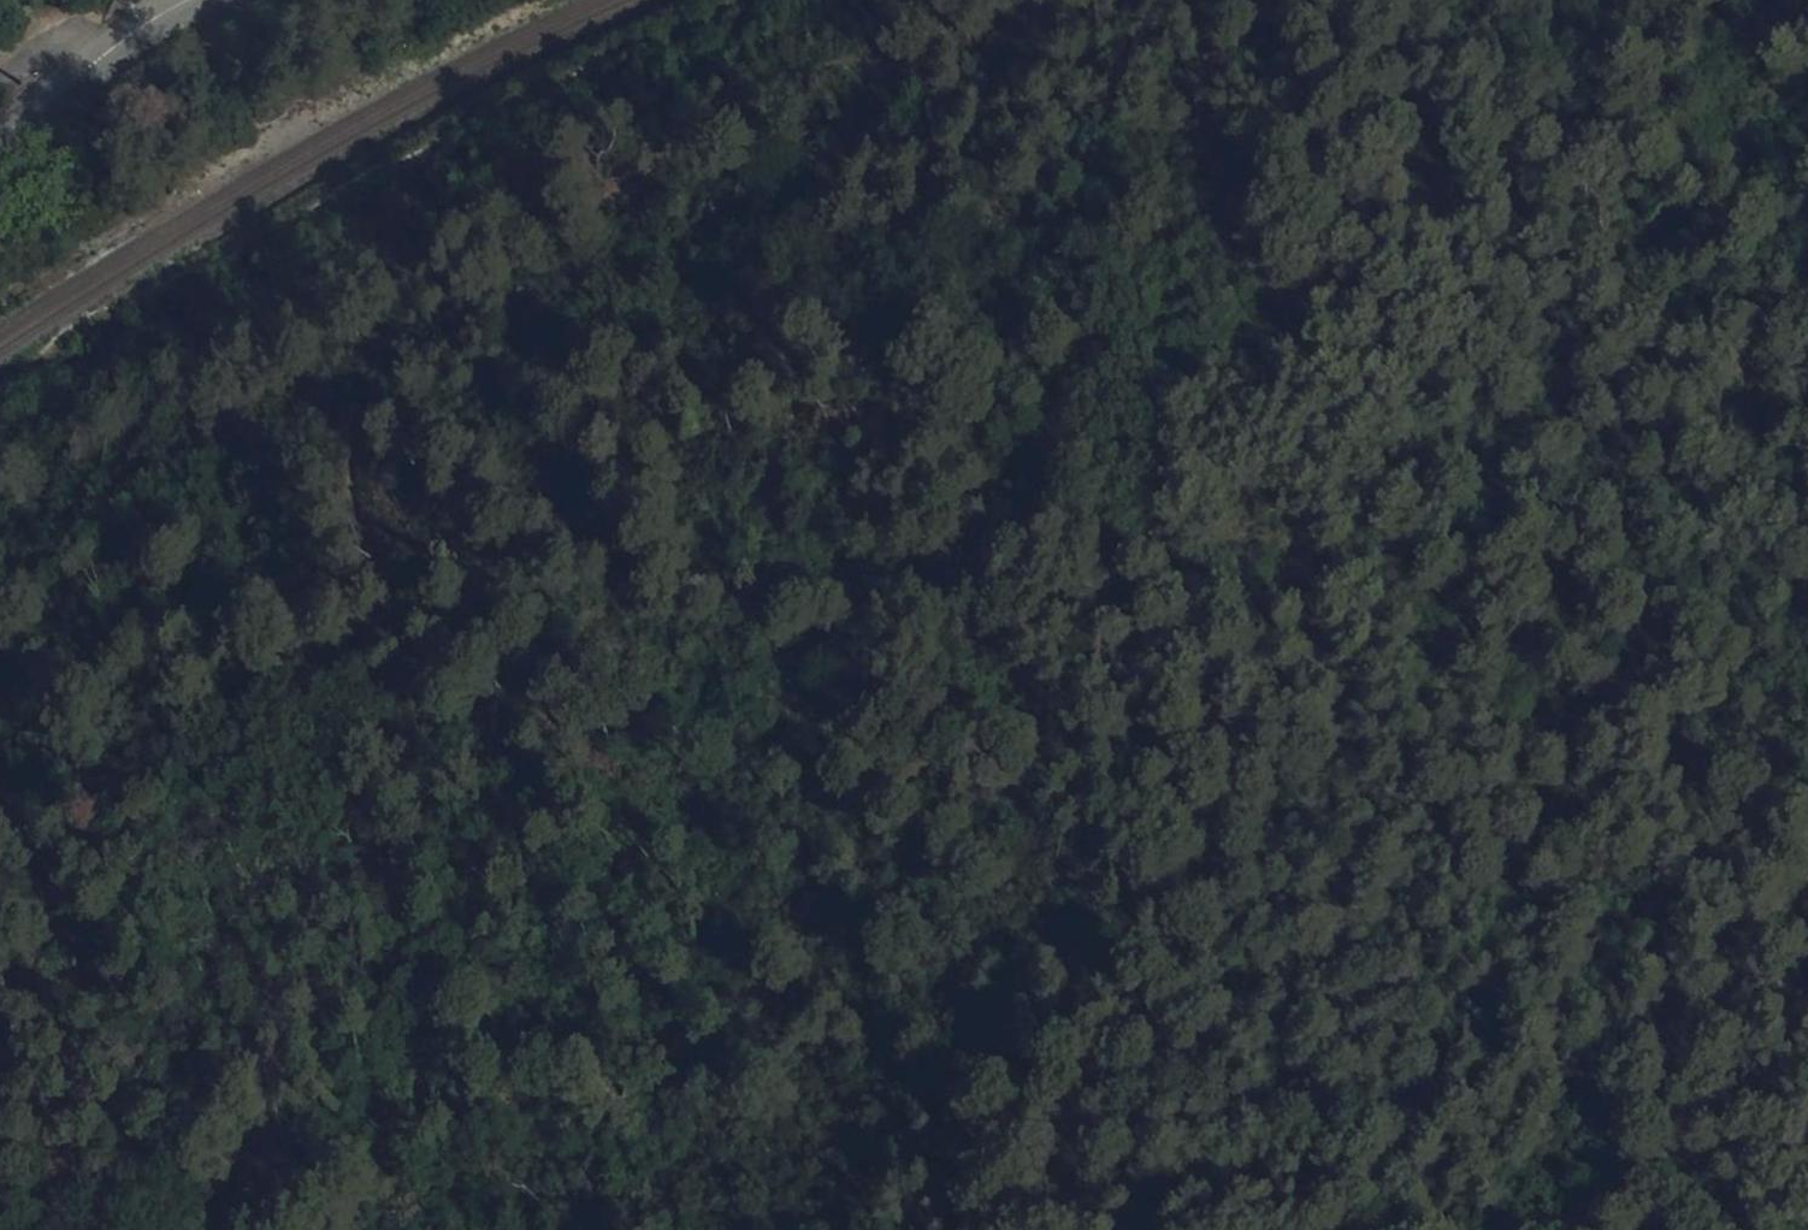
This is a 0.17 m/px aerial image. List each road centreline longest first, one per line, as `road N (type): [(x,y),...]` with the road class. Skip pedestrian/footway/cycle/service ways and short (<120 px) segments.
road 1 (unclassified): [(0,159),(114,55),(190,0)]

